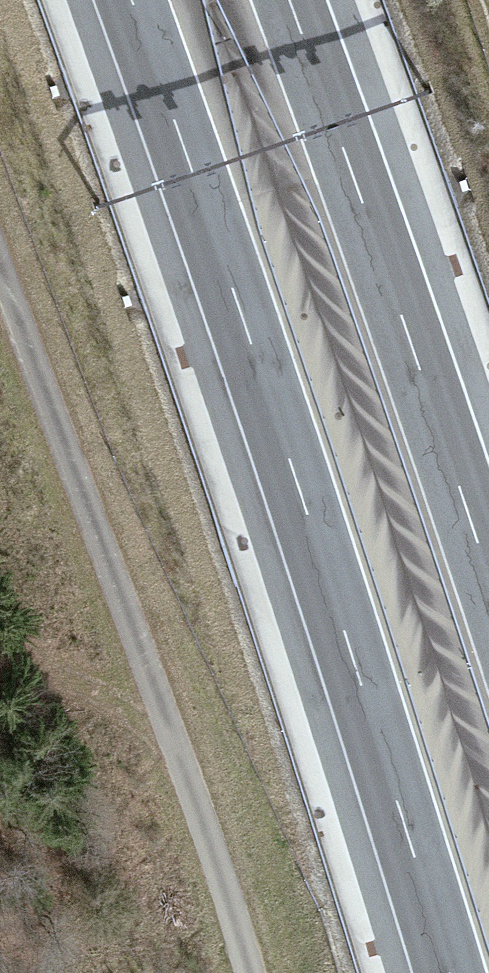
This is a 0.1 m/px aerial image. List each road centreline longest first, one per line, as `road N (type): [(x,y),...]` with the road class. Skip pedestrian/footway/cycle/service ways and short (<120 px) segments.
road 1 (motorway): [(130,0),(230,278),(448,972)]
road 2 (track): [(0,270),(216,864),(246,972)]
road 3 (motorway): [(488,579),(289,0)]

